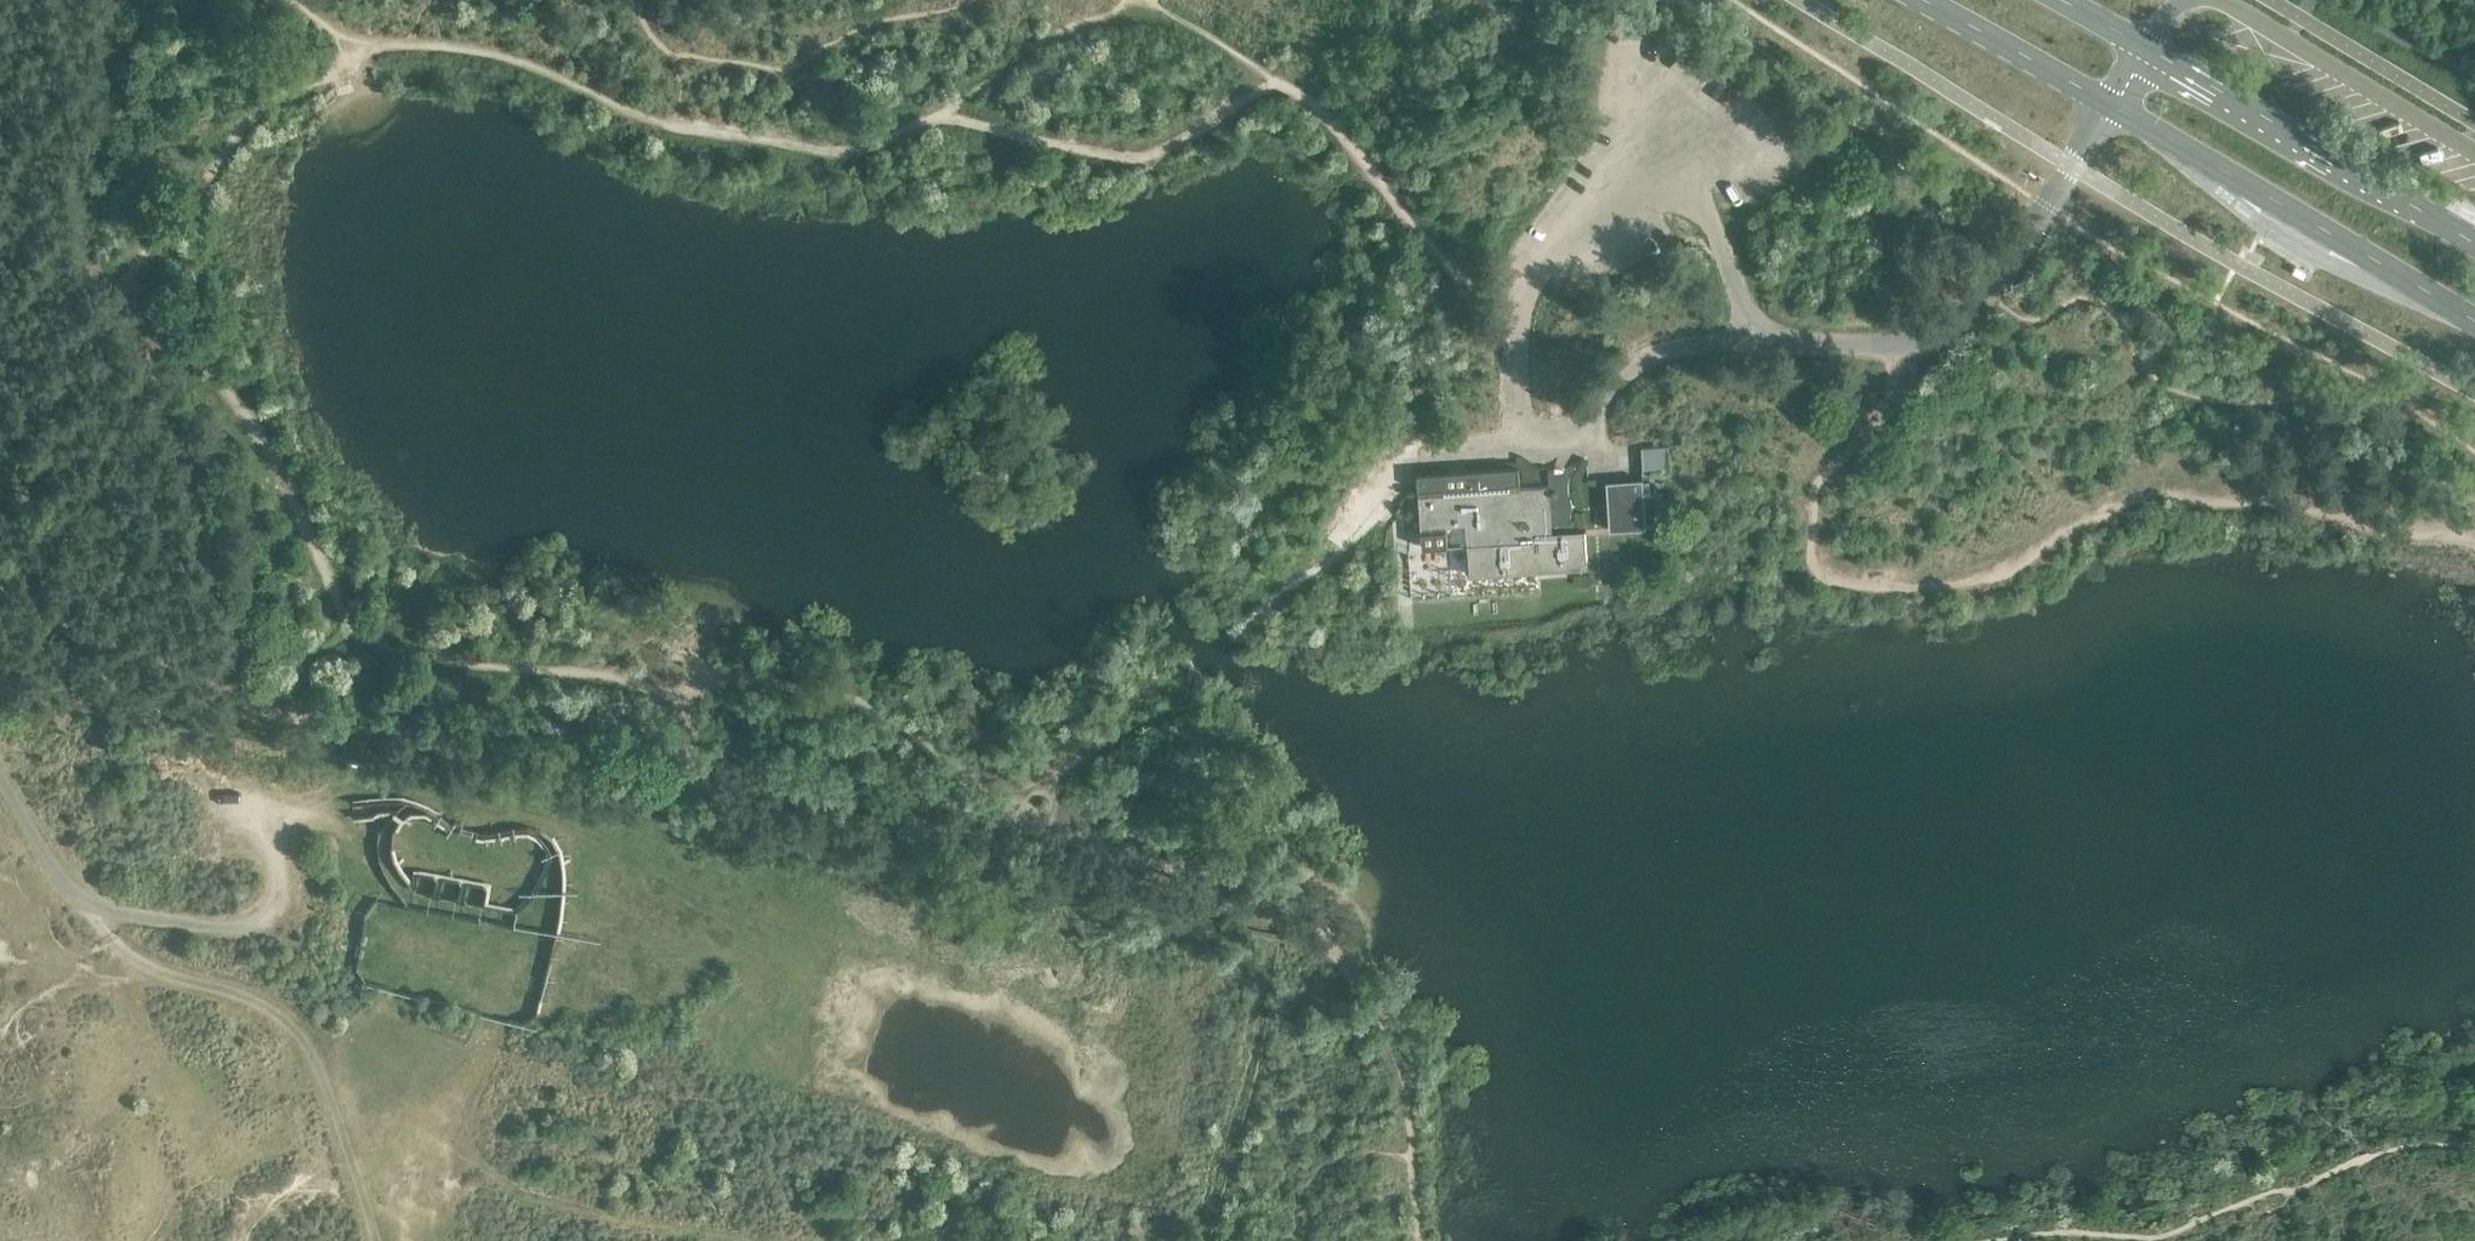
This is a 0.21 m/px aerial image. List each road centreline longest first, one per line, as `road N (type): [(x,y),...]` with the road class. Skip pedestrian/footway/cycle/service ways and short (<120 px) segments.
road 1 (primary): [(1916,0),(2474,322)]
road 2 (primary): [(2474,243),(2058,0)]
road 3 (track): [(354,1168),(239,1240)]

